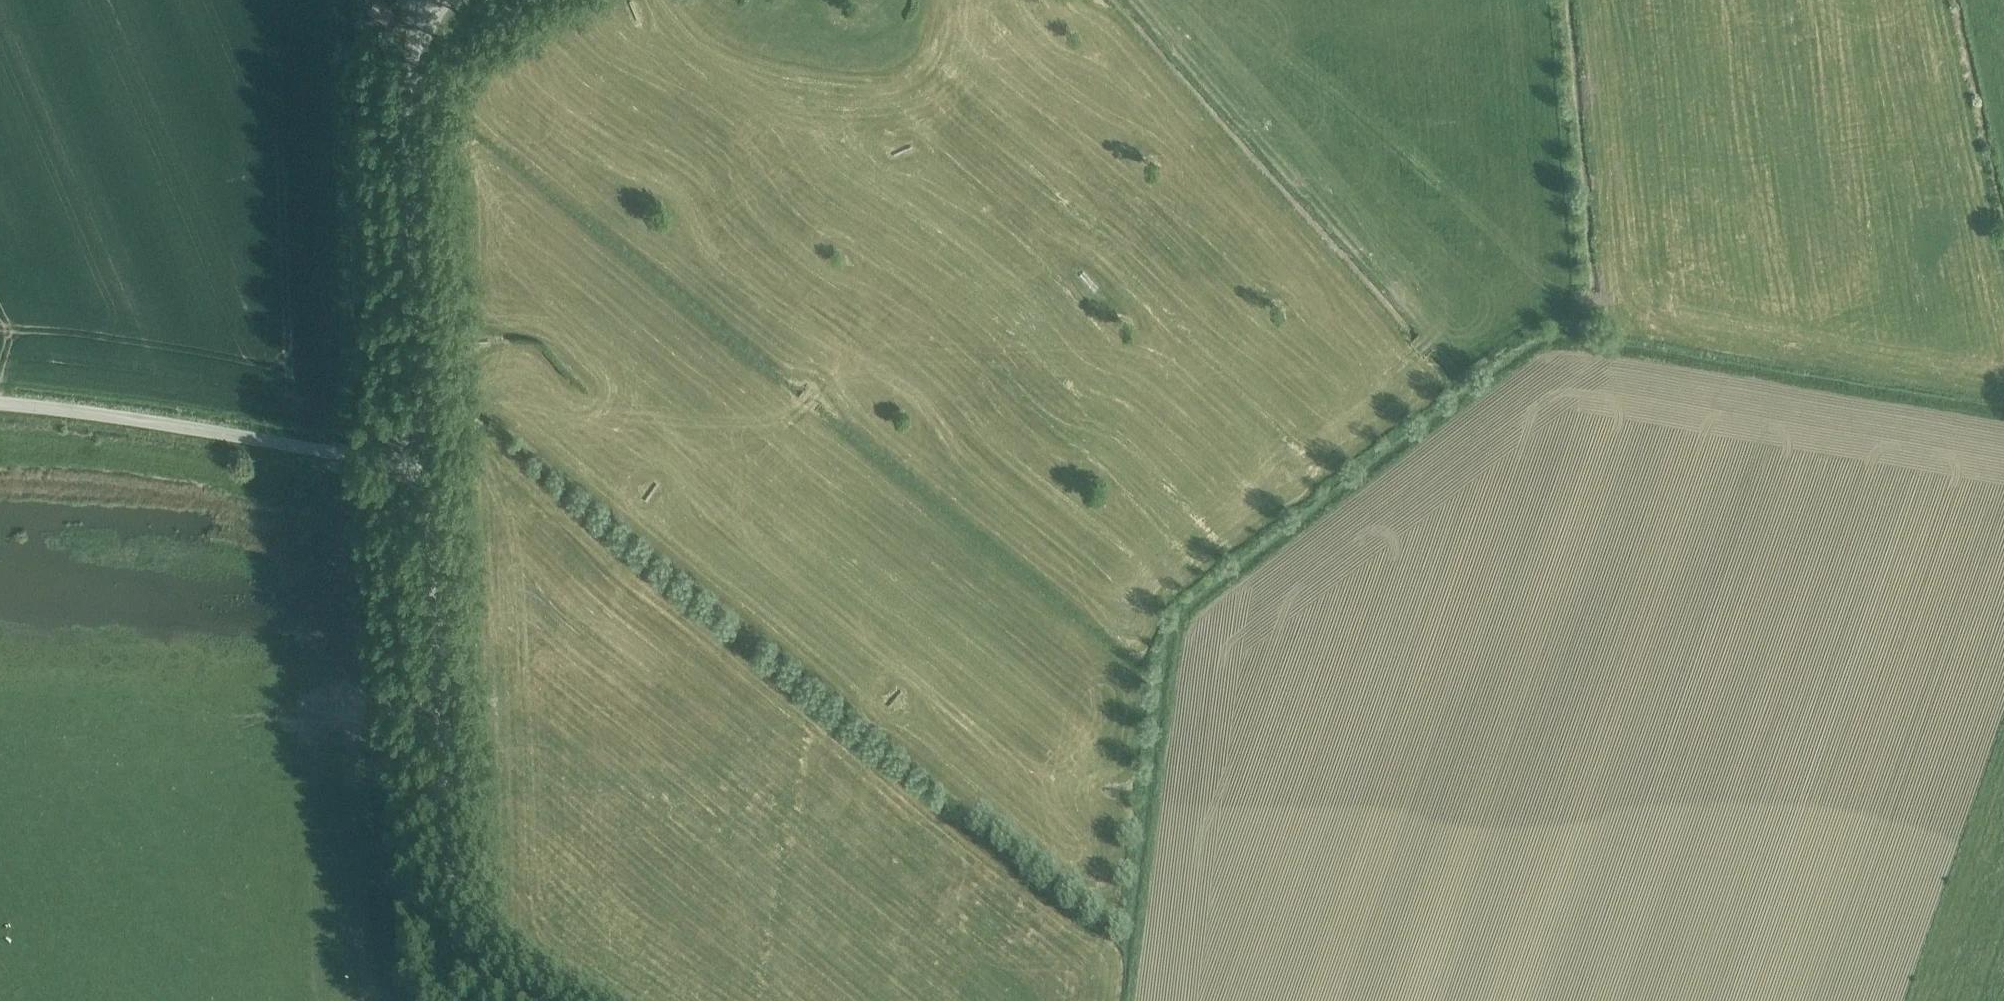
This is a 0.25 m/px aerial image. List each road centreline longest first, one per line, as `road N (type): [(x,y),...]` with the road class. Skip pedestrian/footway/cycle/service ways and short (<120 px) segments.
road 1 (unclassified): [(427,461),(456,917),(463,955),(491,1000)]
road 2 (unclassified): [(446,0),(425,28),(410,116),(427,461)]
road 3 (unclassified): [(427,461),(0,401)]

